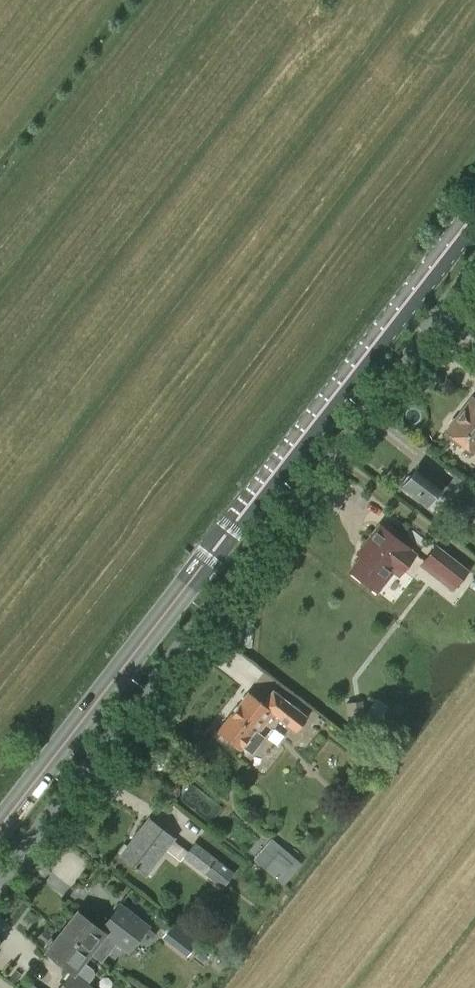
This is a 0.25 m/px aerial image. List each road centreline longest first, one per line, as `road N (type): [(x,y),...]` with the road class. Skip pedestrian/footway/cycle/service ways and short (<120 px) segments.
road 1 (primary): [(0,827),(474,211)]
road 2 (residential): [(0,878),(465,275)]

